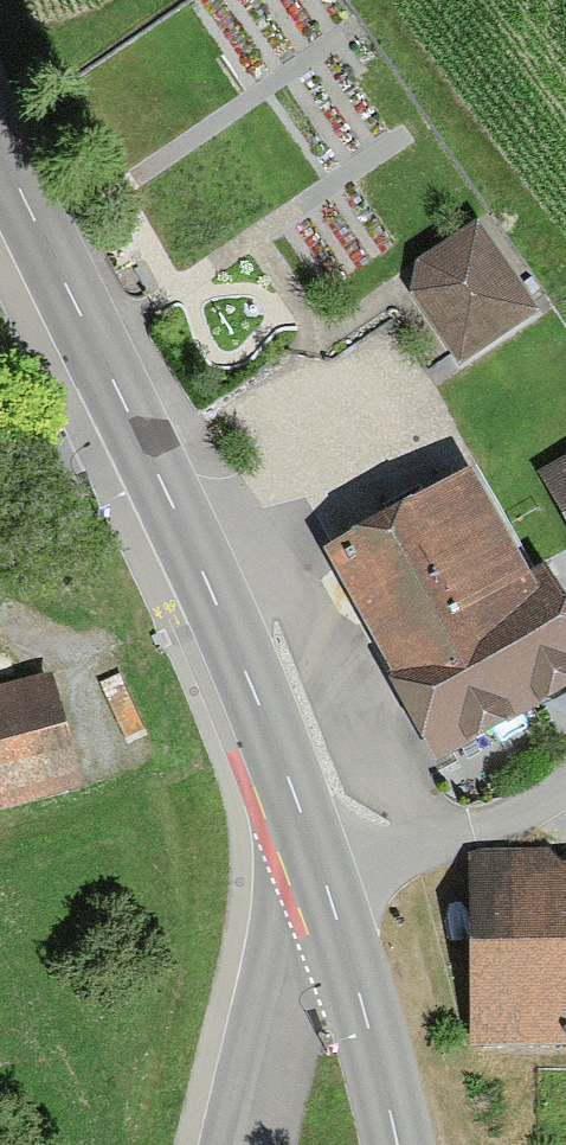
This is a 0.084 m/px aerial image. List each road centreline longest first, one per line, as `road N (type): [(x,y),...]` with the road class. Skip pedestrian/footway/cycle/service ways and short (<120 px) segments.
road 1 (tertiary): [(333,897),(217,599),(141,444)]
road 2 (tertiary): [(141,444),(0,145)]
road 3 (residential): [(333,897),(401,854),(565,783)]
road 4 (tertiary): [(399,1144),(333,897)]
road 5 (residential): [(0,464),(141,444)]

